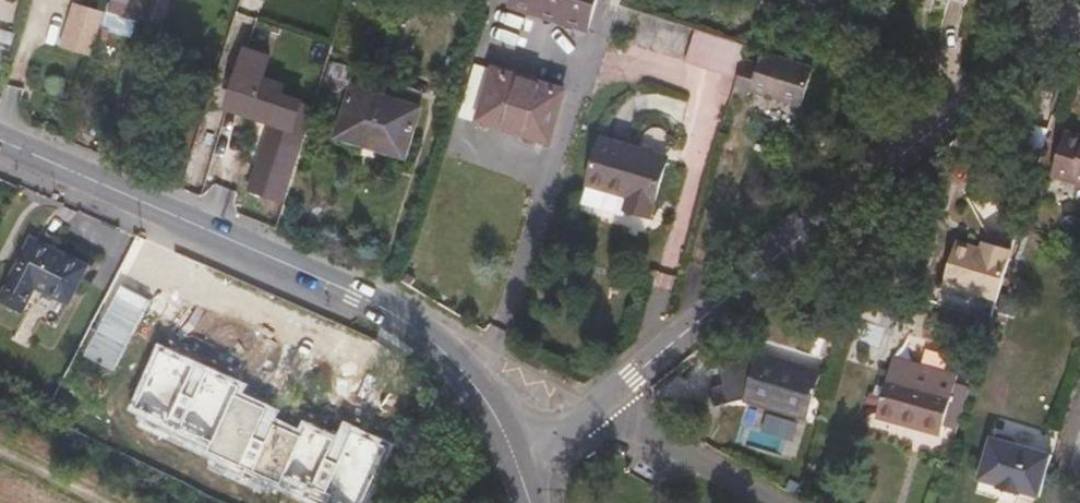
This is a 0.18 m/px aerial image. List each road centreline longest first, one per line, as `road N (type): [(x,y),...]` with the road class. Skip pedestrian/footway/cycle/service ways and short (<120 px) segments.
road 1 (residential): [(595,401),(859,178),(1079,48)]
road 2 (secondary): [(0,132),(392,319),(464,368),(504,427)]
road 3 (residential): [(595,401),(774,502)]

